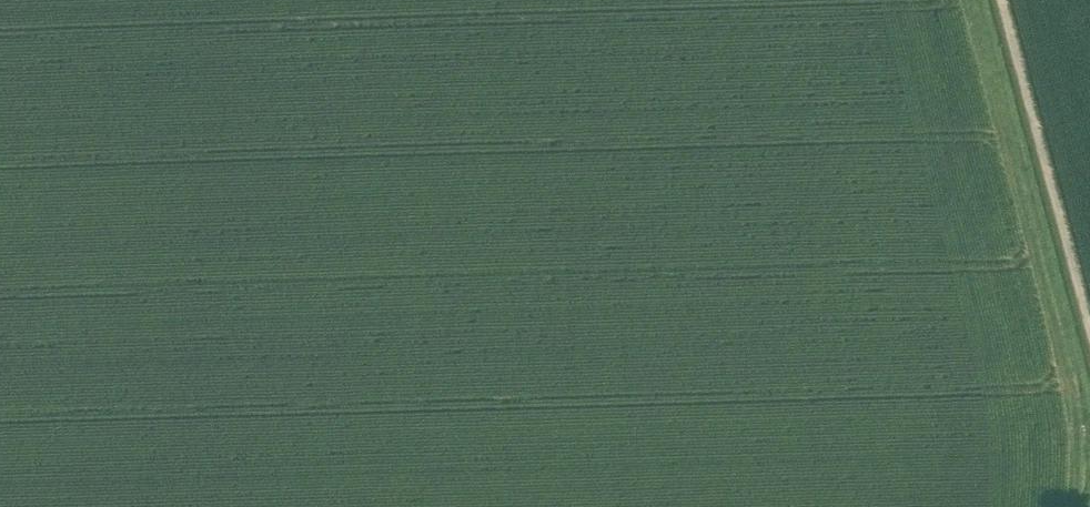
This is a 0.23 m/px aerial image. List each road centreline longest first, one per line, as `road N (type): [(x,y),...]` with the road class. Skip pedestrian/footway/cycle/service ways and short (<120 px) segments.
road 1 (track): [(965,0),(1078,426),(1070,506)]
road 2 (track): [(1005,0),(1089,314)]

